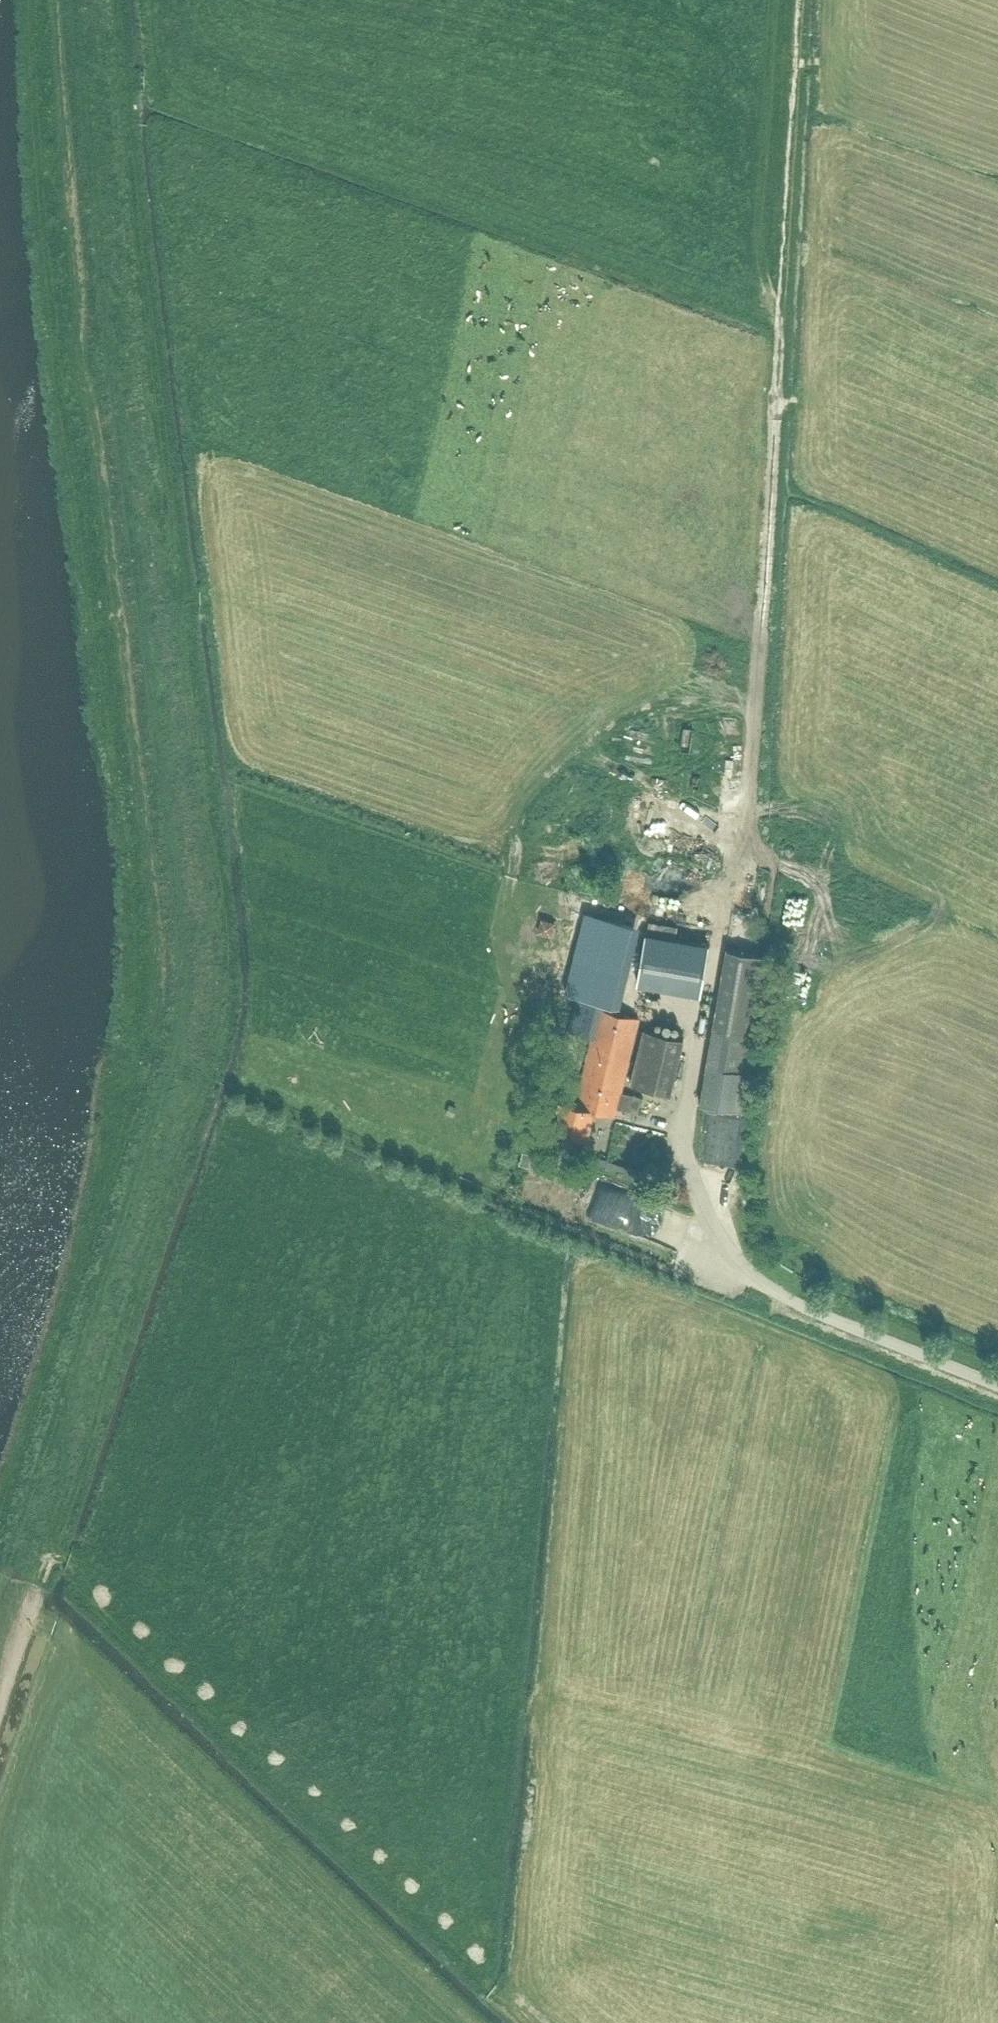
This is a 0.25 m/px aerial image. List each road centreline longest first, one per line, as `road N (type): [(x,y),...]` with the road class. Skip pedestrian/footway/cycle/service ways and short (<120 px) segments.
road 1 (unclassified): [(997,1386),(725,1269)]

